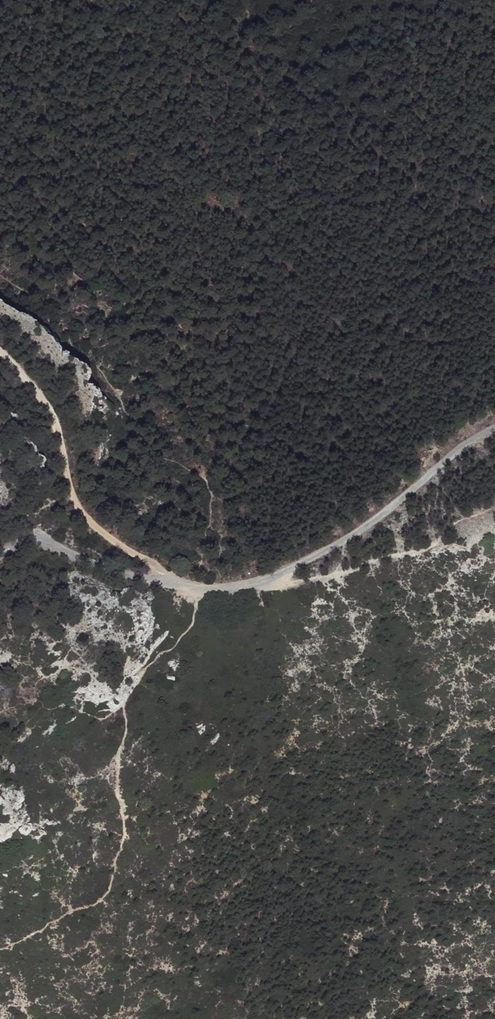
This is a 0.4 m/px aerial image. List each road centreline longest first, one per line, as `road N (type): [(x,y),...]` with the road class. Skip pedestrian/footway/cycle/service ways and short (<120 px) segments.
road 1 (track): [(494,434),(332,550),(267,585),(203,592)]
road 2 (track): [(0,354),(49,411),(71,495),(85,513),(118,546),(203,592)]
road 3 (track): [(203,592),(39,538),(13,539),(0,550)]

